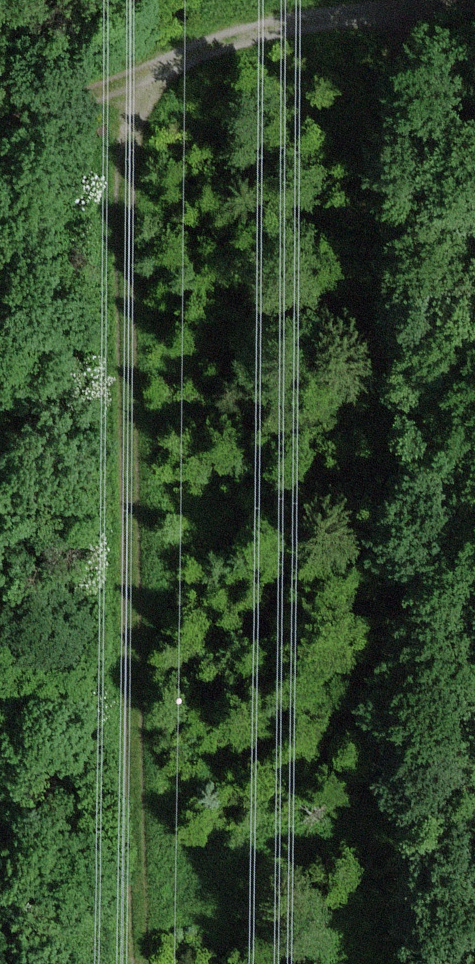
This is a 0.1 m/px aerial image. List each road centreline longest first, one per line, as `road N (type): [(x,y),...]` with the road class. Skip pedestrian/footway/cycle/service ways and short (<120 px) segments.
road 1 (track): [(429,963),(402,12)]
road 2 (track): [(131,83),(122,292),(138,963)]
road 3 (track): [(131,83),(296,30),(474,0)]
road 4 (track): [(0,125),(131,83)]

